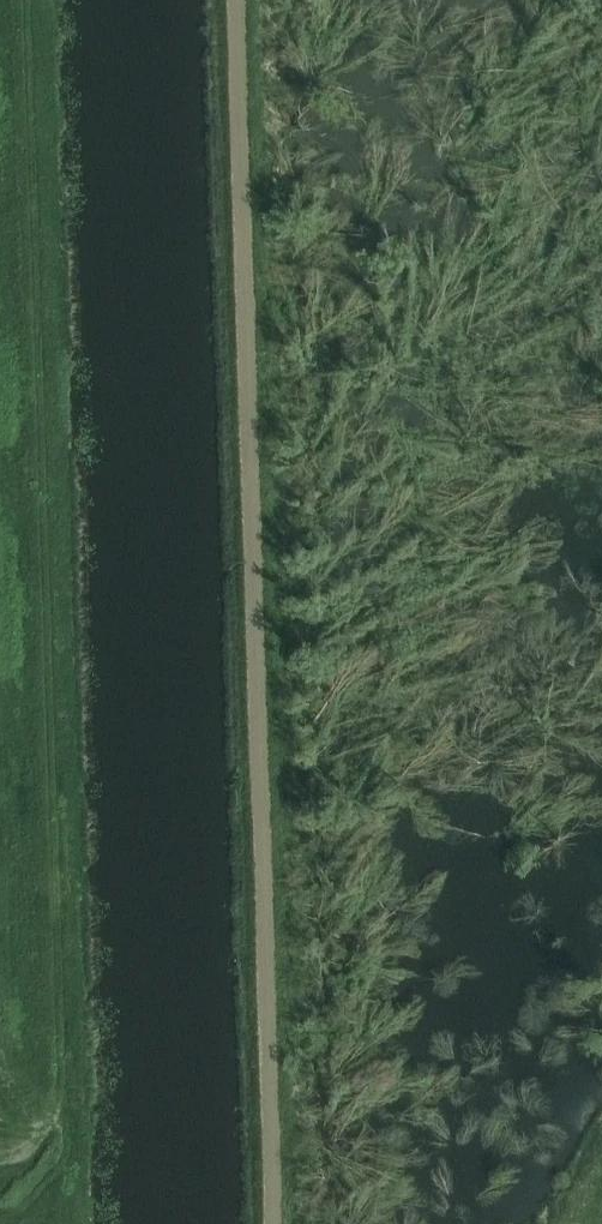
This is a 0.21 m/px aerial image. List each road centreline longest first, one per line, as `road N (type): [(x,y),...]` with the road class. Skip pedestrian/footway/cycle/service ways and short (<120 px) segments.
road 1 (track): [(240,0),(273,903),(271,1223)]
road 2 (track): [(29,1149),(46,1105),(23,0)]

